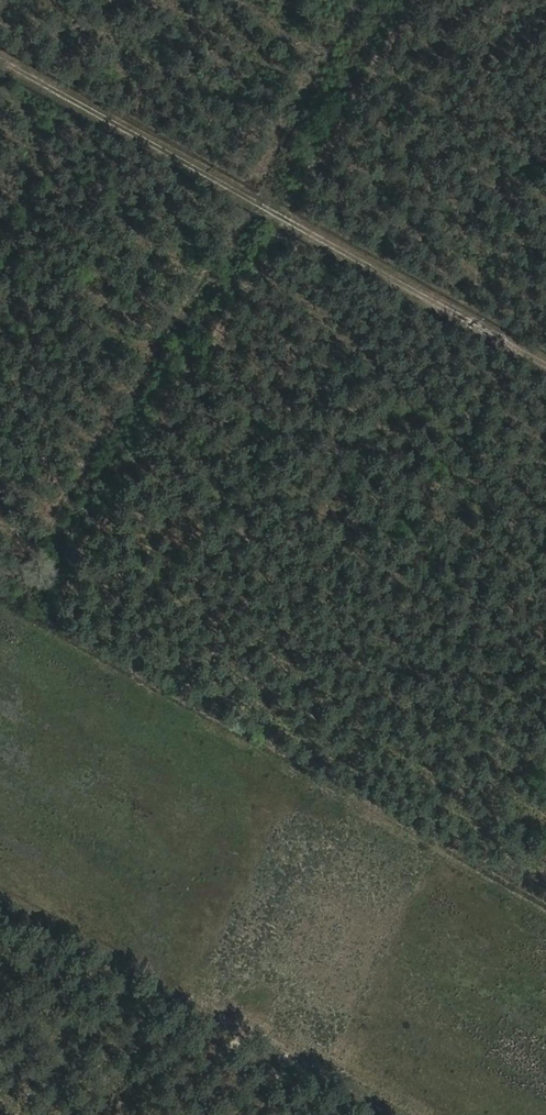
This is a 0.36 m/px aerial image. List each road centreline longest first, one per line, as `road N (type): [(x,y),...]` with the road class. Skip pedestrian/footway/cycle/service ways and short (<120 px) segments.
road 1 (track): [(545,361),(0,64)]

